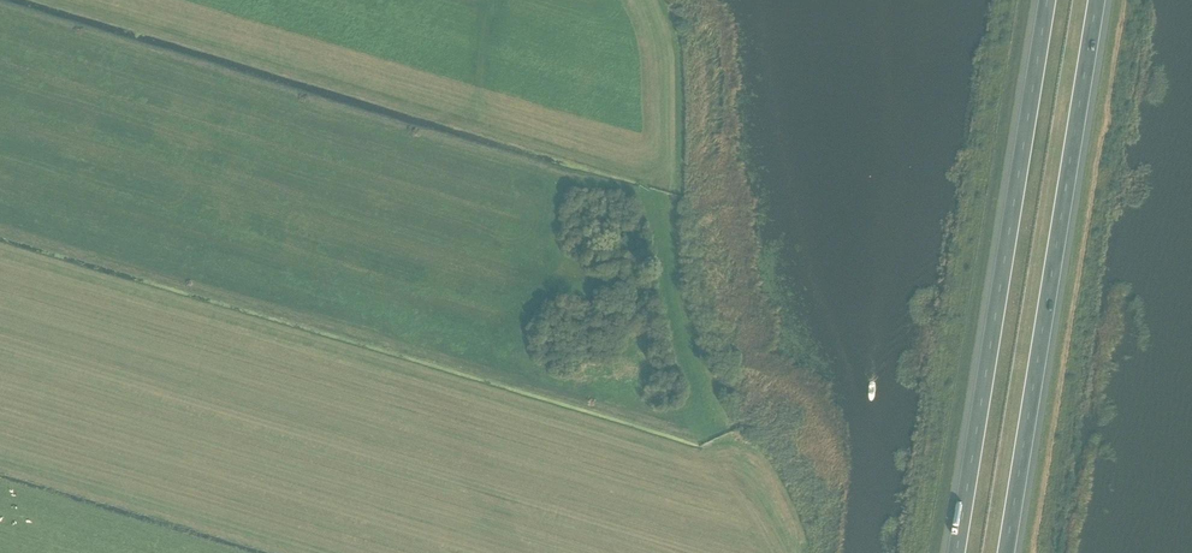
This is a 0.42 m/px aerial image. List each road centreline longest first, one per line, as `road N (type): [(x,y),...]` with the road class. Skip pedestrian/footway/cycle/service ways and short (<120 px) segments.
road 1 (motorway): [(1015,552),(1060,323),(1108,0)]
road 2 (motorway): [(1049,0),(956,552)]

